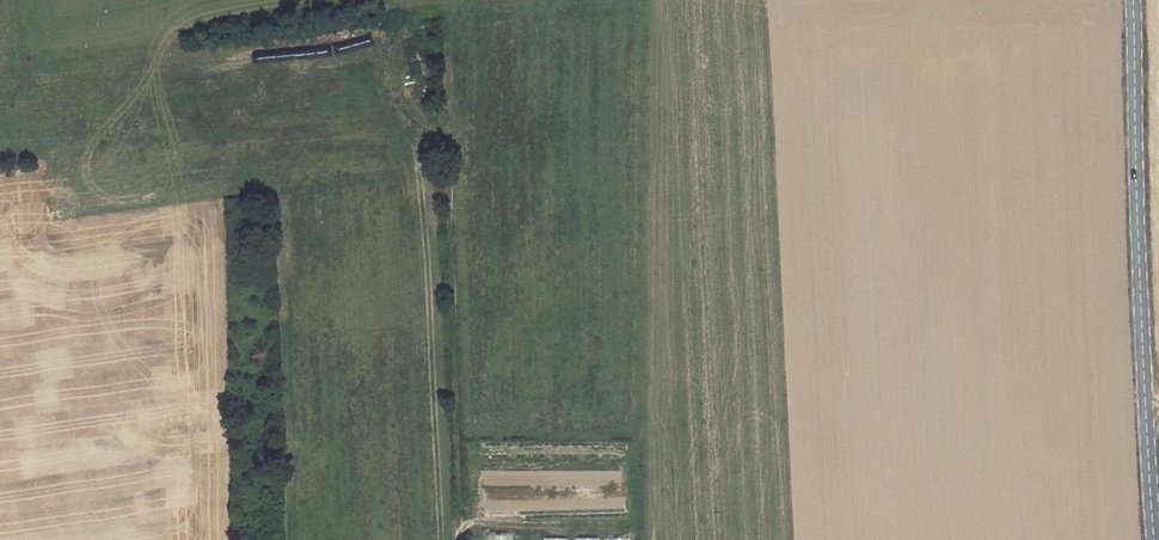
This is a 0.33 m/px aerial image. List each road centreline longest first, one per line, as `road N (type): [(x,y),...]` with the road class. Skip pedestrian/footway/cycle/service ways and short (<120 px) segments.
road 1 (tertiary): [(1155,539),(1133,0)]
road 2 (track): [(404,43),(430,312),(441,539)]
road 3 (track): [(630,510),(480,519),(461,529),(459,539)]

